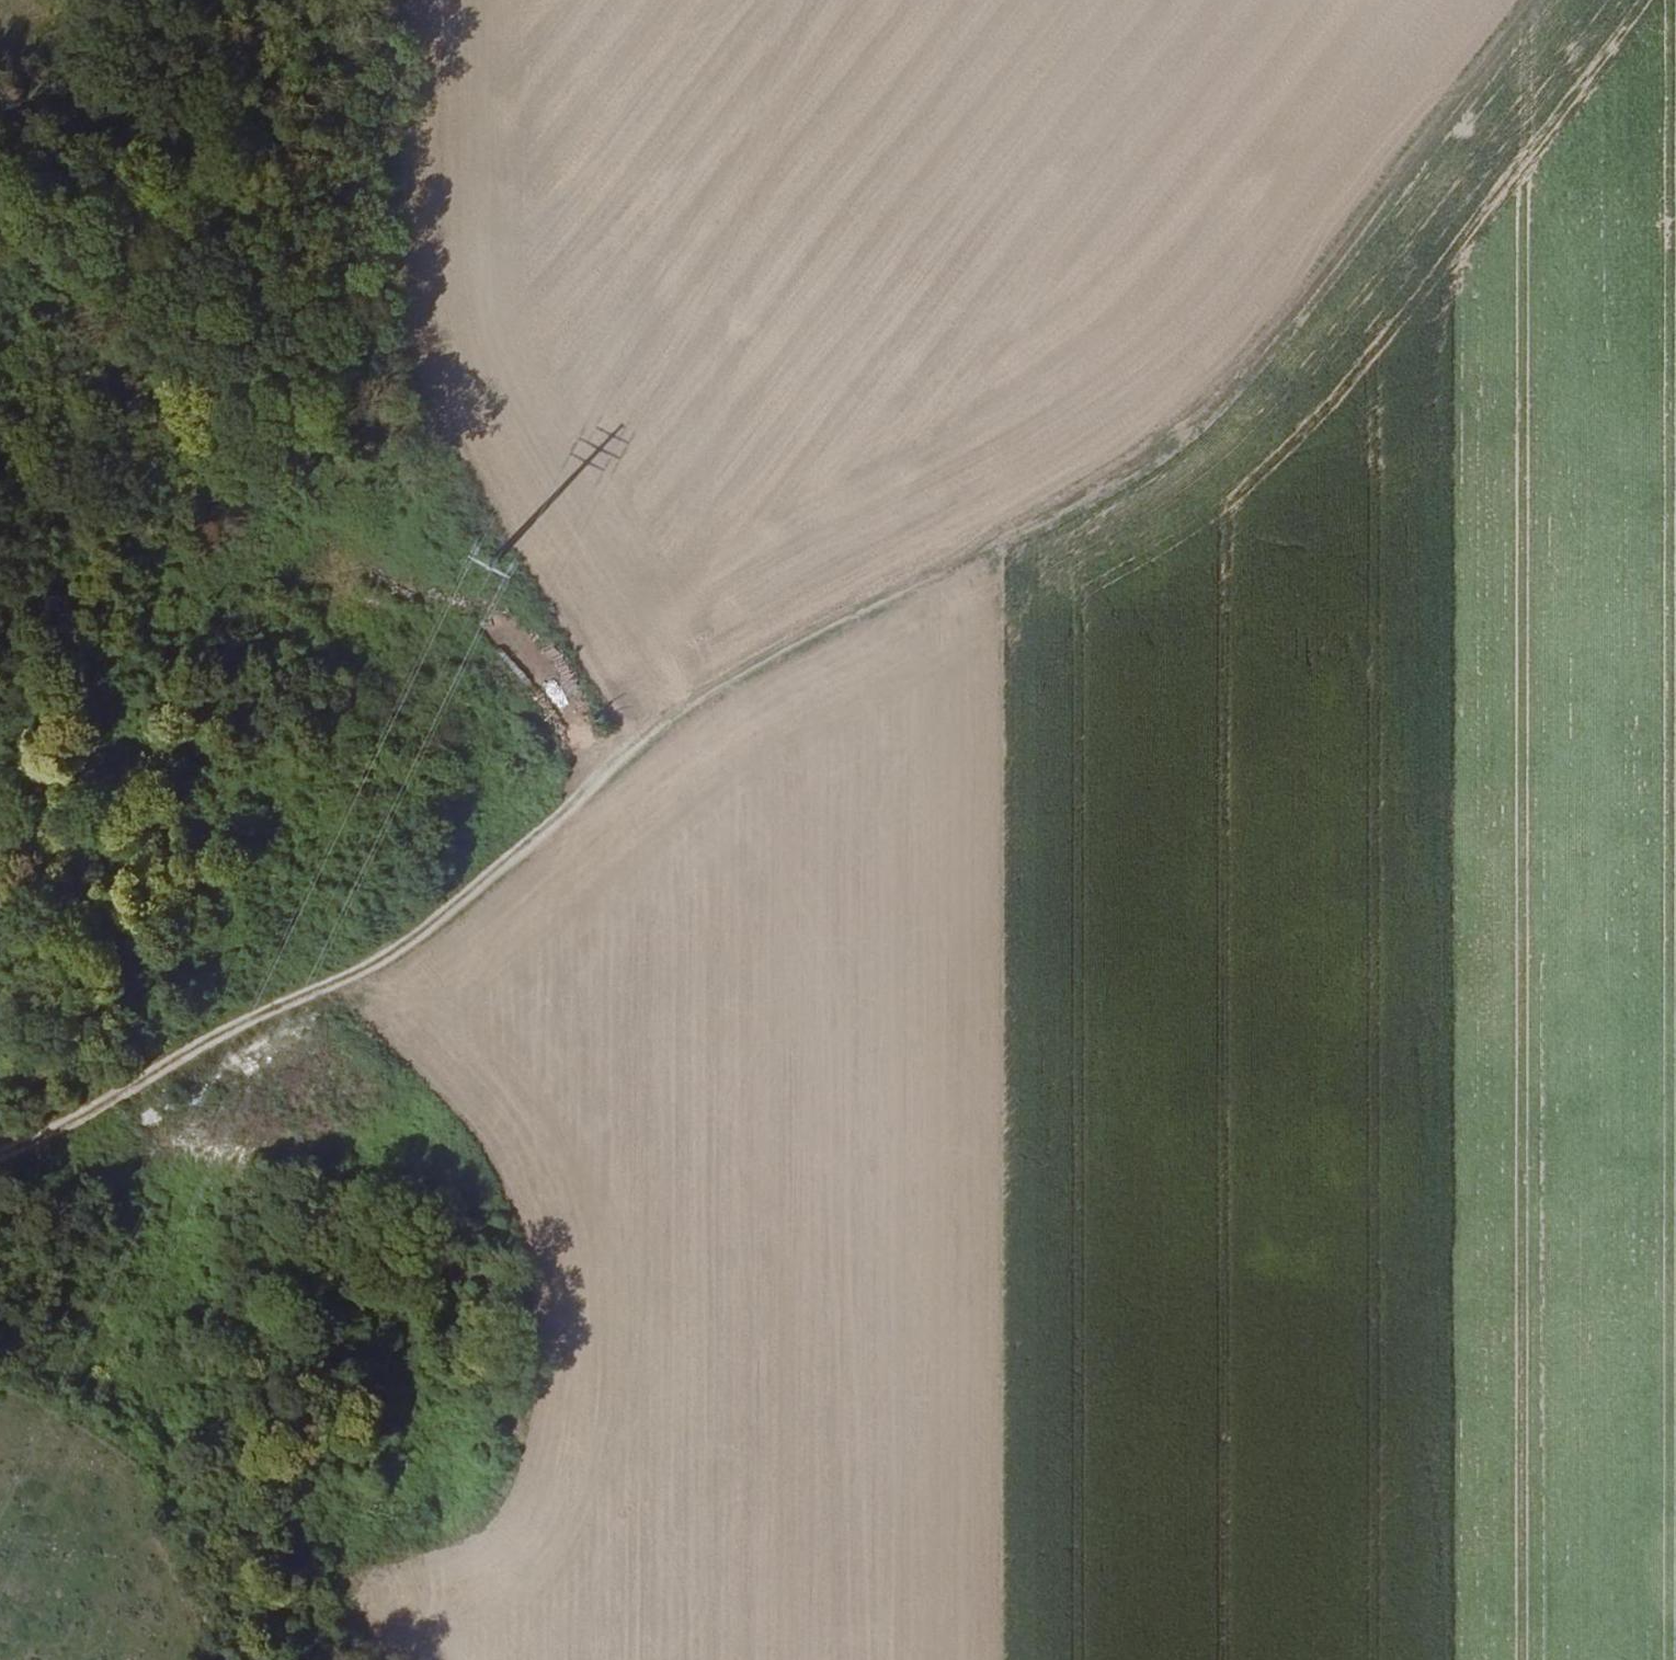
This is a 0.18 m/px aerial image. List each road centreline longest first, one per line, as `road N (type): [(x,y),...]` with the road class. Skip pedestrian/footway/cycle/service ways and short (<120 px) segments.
road 1 (track): [(0,1160),(347,983),(450,917),(694,701),(941,565),(1154,461),(1213,405),(1533,0)]

